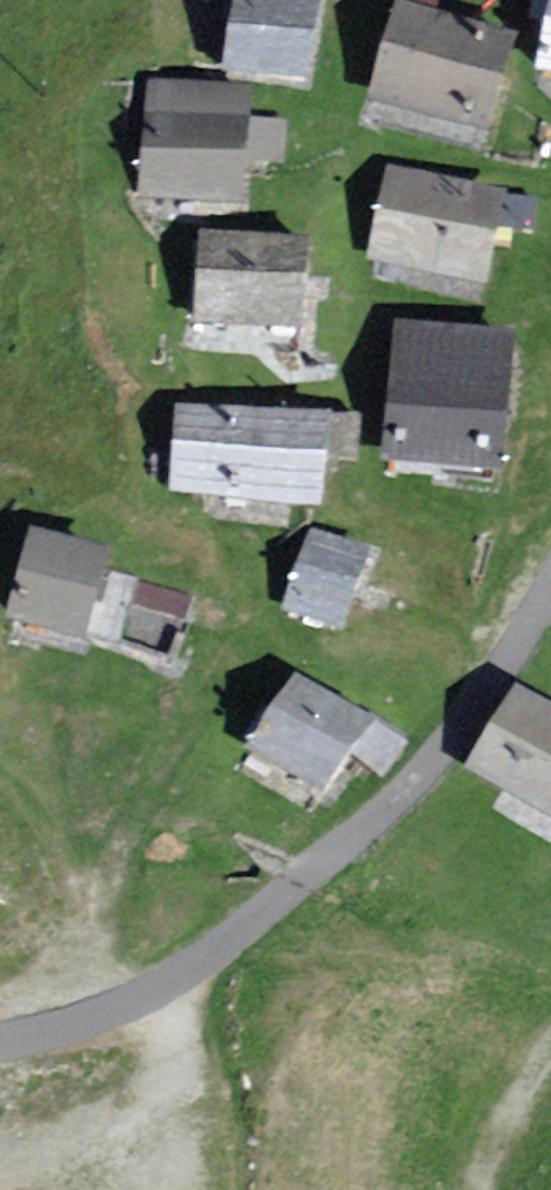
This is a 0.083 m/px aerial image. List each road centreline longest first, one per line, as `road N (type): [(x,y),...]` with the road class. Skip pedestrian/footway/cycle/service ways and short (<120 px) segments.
road 1 (unclassified): [(0,1035),(82,1014),(238,934),(404,791),(526,621),(550,568)]
road 2 (track): [(550,1056),(483,1189)]

